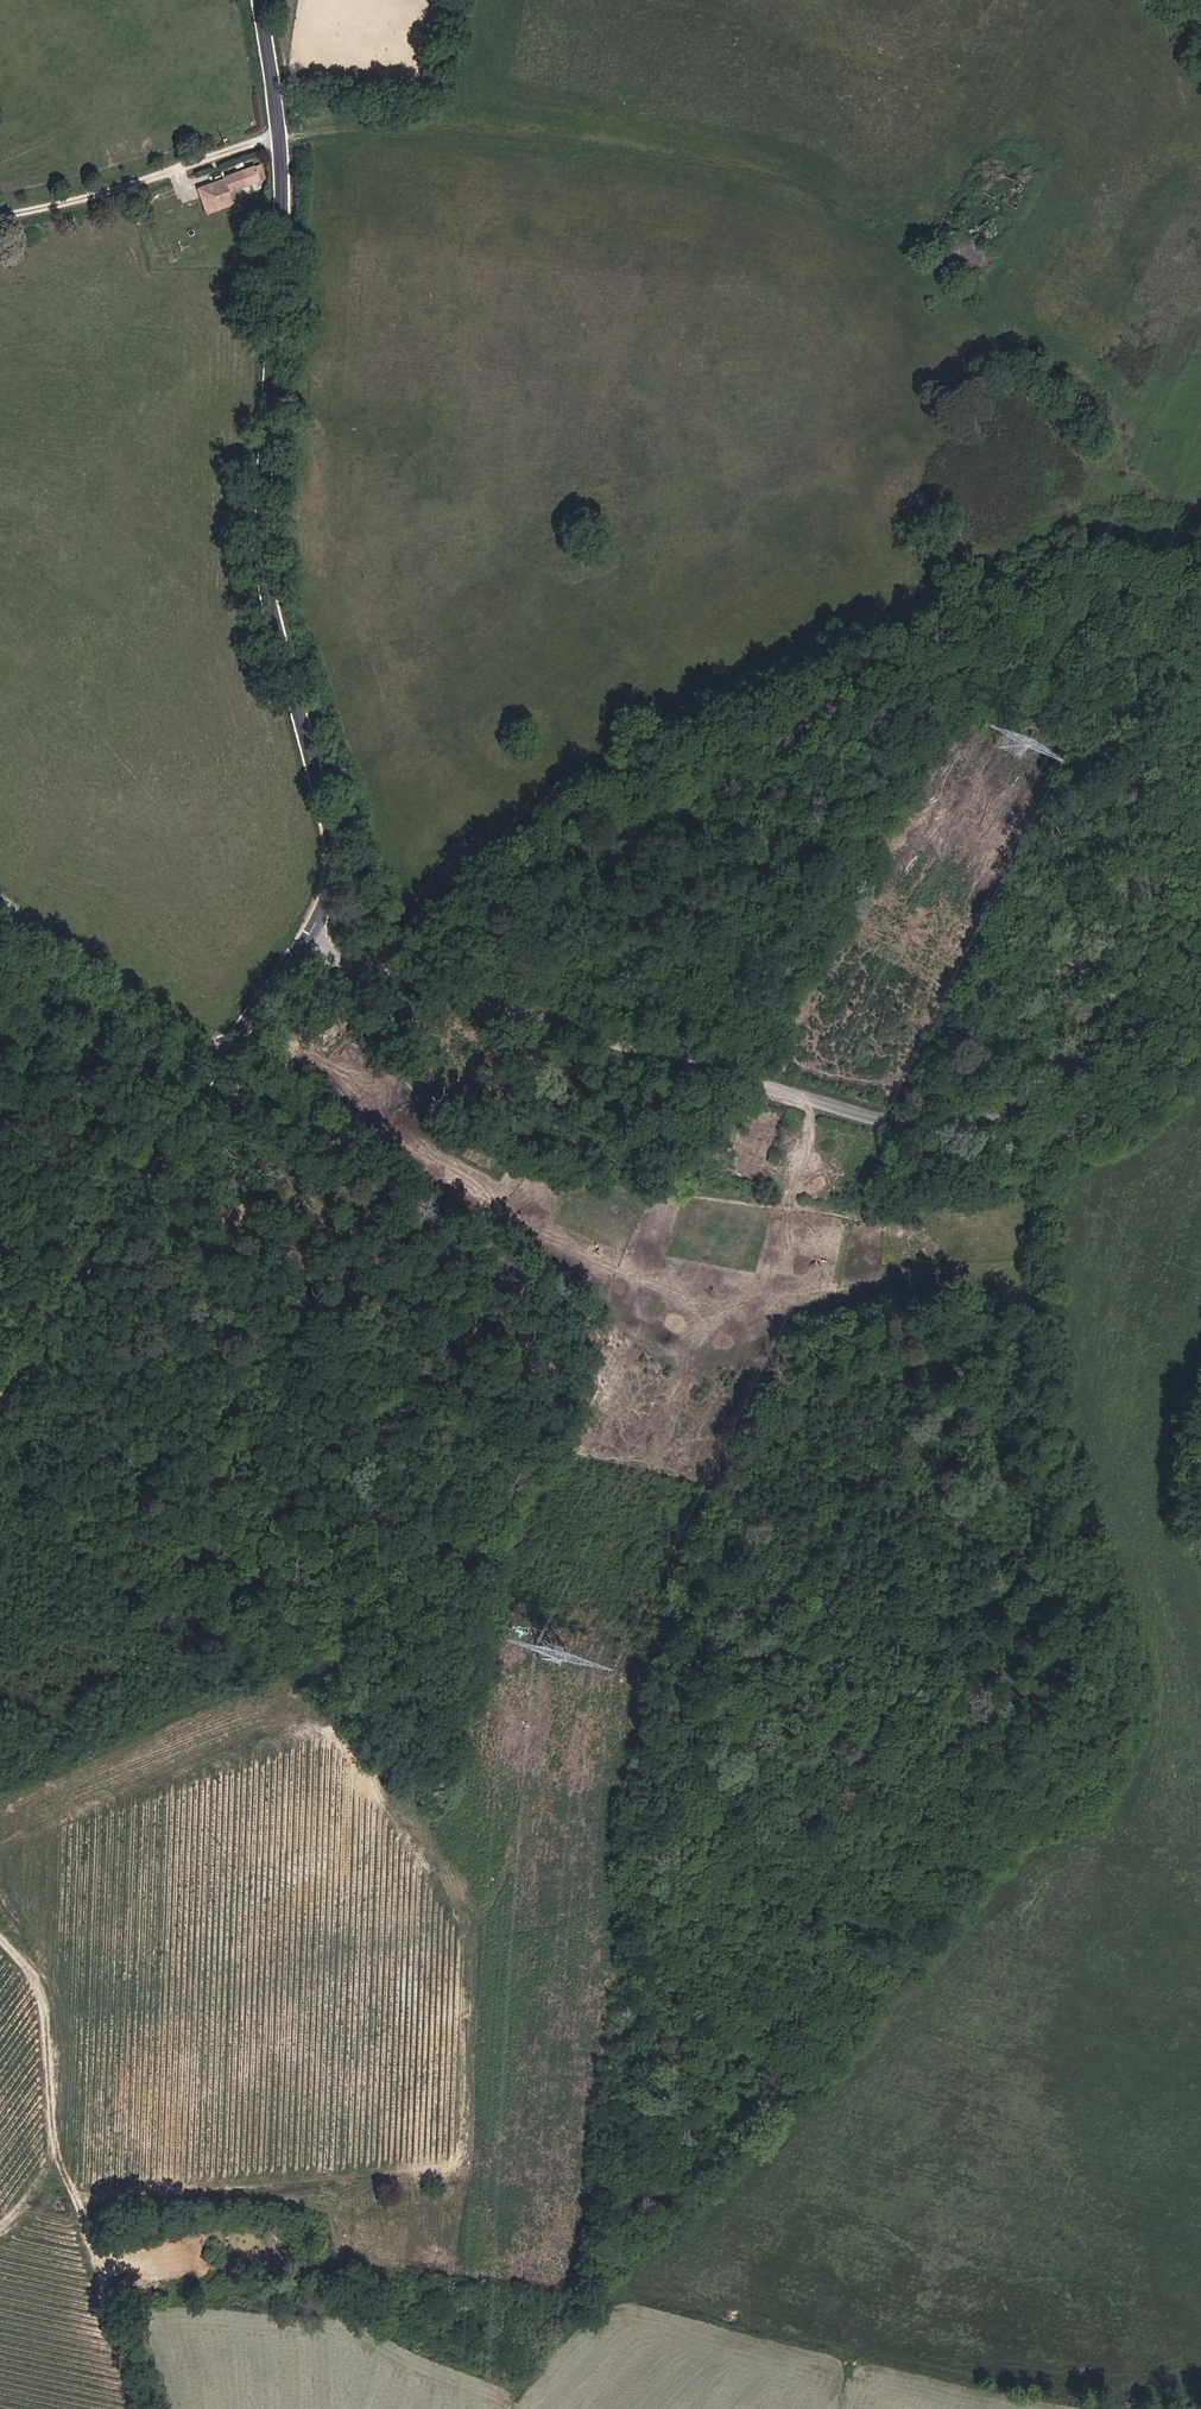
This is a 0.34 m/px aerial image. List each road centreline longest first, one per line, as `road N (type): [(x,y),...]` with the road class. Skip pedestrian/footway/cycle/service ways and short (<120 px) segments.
road 1 (unclassified): [(310,930),(392,966),(829,1103),(982,1118),(1089,1029),(1136,926),(1200,726)]
road 2 (unclassified): [(310,930),(327,898),(333,858),(328,810),(272,641),(264,534),(279,138),(260,0)]
road 3 (unclassified): [(0,1411),(222,1041),(310,930)]

